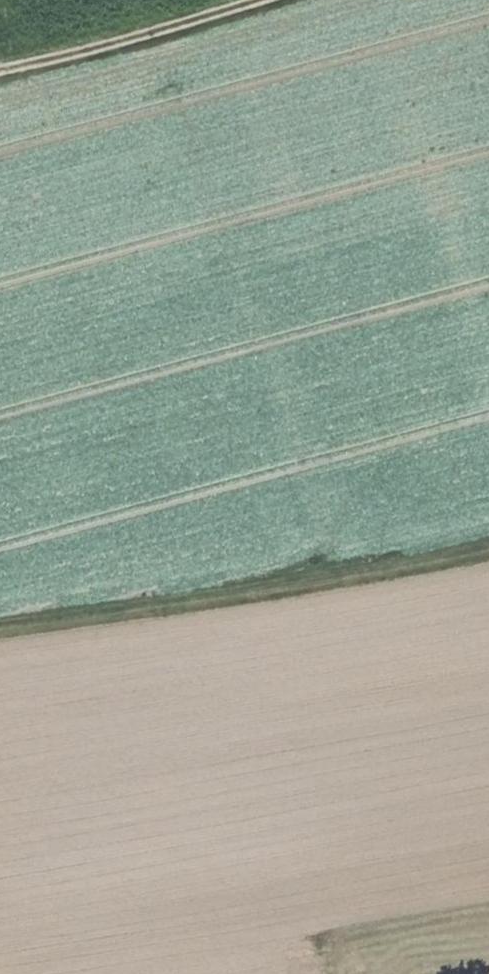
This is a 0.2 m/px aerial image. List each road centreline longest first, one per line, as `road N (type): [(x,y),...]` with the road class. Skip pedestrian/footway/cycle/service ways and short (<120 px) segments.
road 1 (track): [(0,627),(234,594),(488,546)]
road 2 (track): [(252,0),(0,68)]

